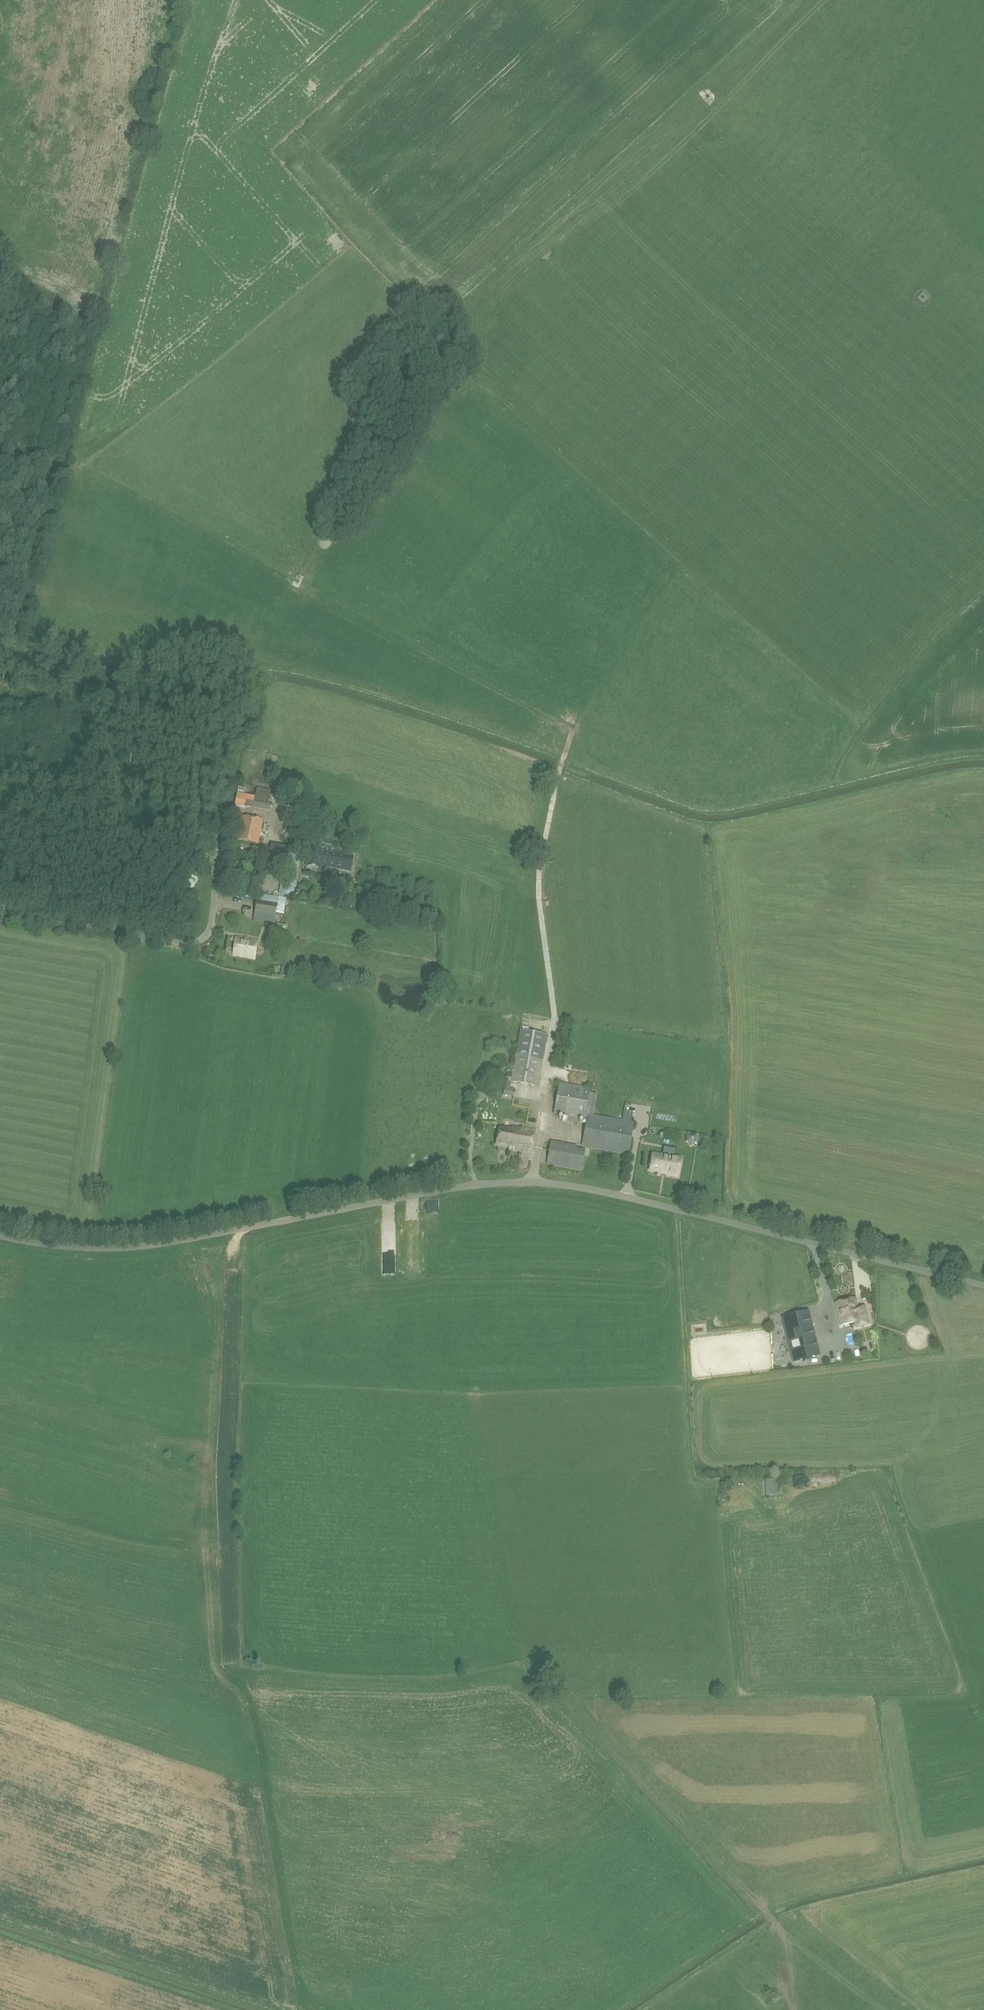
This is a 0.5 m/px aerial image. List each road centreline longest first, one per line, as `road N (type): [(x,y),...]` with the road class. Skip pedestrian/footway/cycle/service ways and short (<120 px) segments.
road 1 (unclassified): [(983,1285),(558,1185),(400,1191),(138,1248),(63,1246),(0,1232)]

